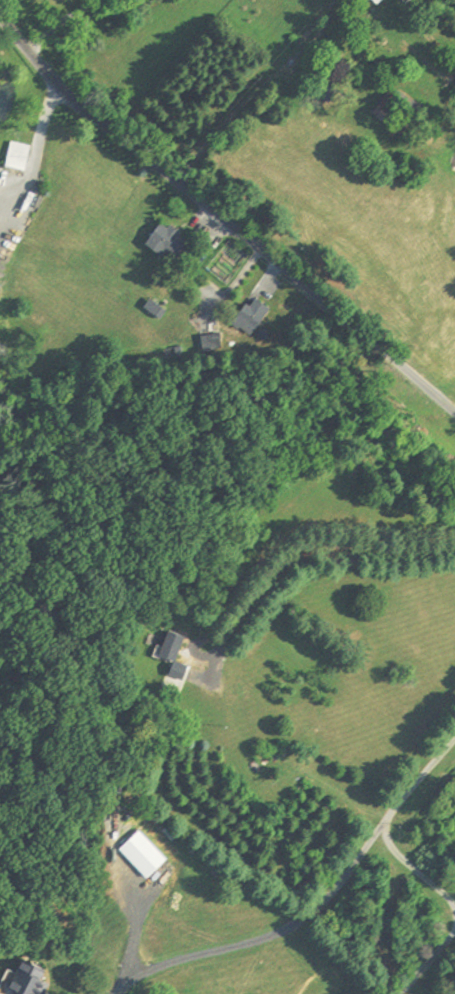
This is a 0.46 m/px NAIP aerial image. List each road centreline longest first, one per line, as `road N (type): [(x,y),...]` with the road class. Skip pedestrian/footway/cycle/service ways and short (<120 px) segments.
road 1 (tertiary): [(454,411),(63,89),(0,16)]

